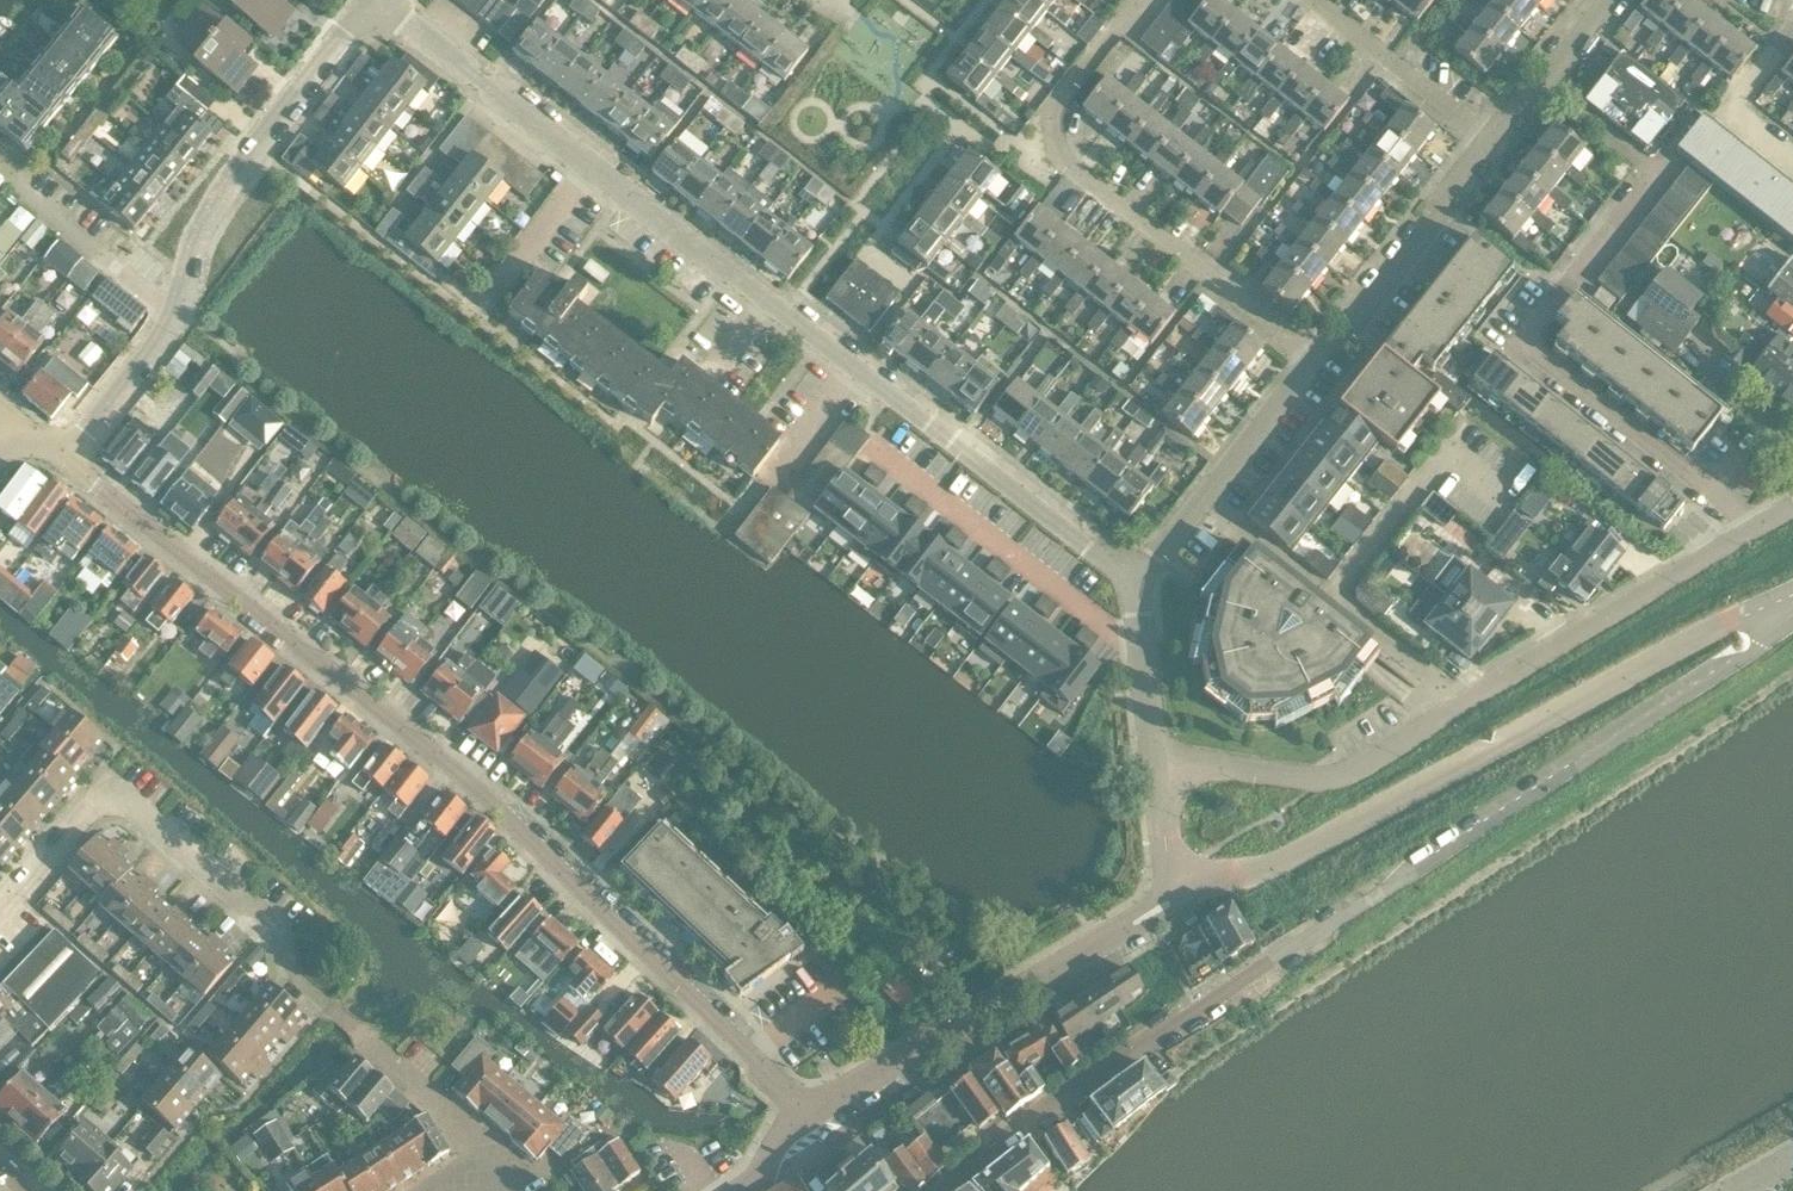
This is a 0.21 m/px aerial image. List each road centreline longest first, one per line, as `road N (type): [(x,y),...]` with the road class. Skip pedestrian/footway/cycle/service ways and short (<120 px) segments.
road 1 (residential): [(939,1190),(1047,1106),(1792,619)]
road 2 (residential): [(806,1113),(521,828),(67,460)]
road 3 (tertiary): [(1172,898),(1259,870),(1792,594)]
road 4 (residential): [(1543,82),(1662,171),(1523,343),(1756,527)]
road 5 (residential): [(1144,0),(1045,135),(1067,164),(1315,360)]
road 6 (residential): [(324,1004),(294,977),(286,936),(112,787),(0,910)]
road 7 (tertiary): [(806,1113),(1172,898)]
road 8 (residential): [(1470,699),(1341,597),(1449,458),(1503,500)]
road 9 (residential): [(182,303),(195,248),(366,0)]
road 10 (residential): [(1136,582),(855,368)]
road 11 (residential): [(874,448),(1143,656)]
road 12 (residential): [(1470,699),(1756,527)]
road 13 (residential): [(1161,773),(1207,766),(1328,781),(1470,699)]
road 14 (residential): [(855,368),(589,169)]
road 15 (residential): [(1136,582),(1315,360)]
road 16 (residential): [(1315,360),(1347,334),(1489,138)]
road 17 (residential): [(589,169),(374,0)]
road 18 (residential): [(182,303),(2,163)]
road 19 (residential): [(1489,138),(1314,0)]
road 20 (residential): [(67,460),(177,320),(182,303)]
road 21 (residential): [(365,1040),(486,1156)]
road 22 (residential): [(488,299),(589,169)]
road 23 (residential): [(776,475),(855,368)]
road 24 (unclassified): [(1172,898),(1161,773)]

